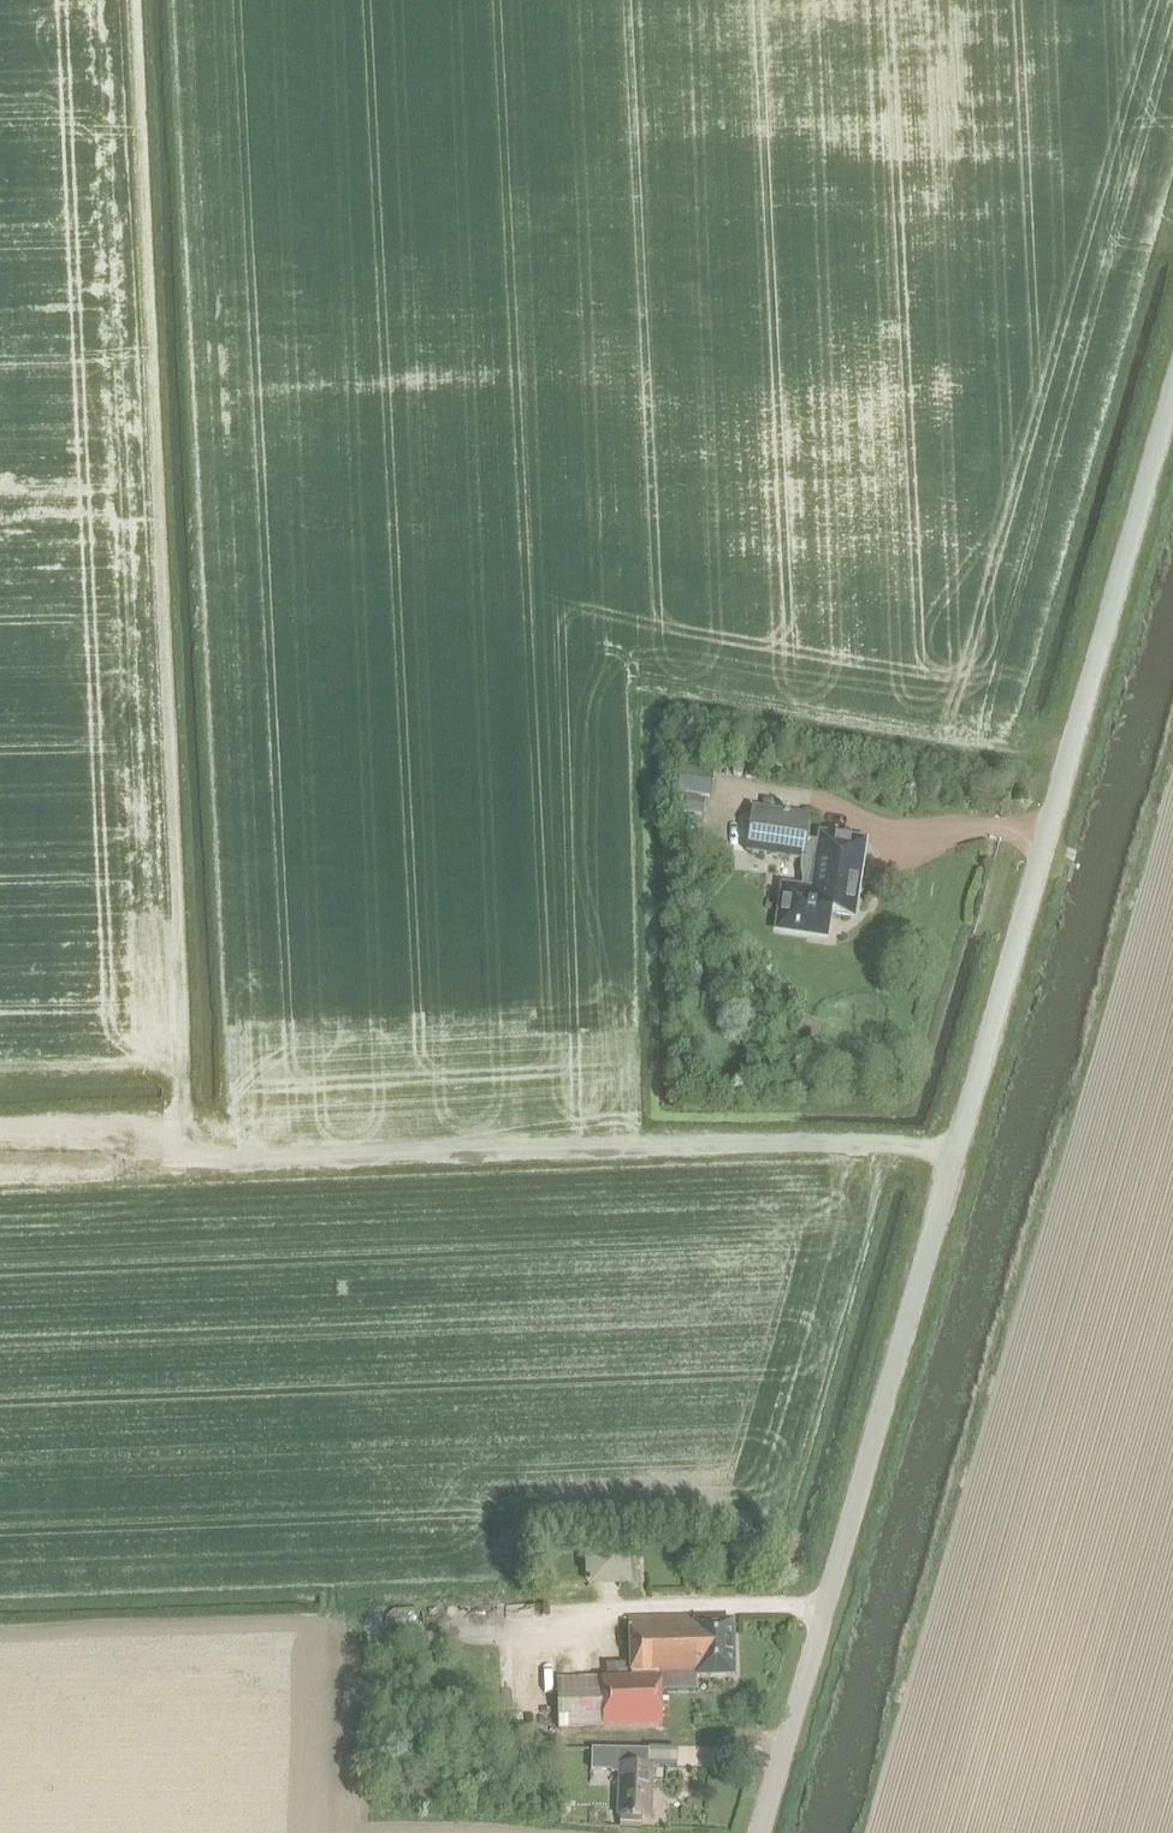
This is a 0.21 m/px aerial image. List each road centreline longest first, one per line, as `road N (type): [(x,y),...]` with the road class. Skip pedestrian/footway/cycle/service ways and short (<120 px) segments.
road 1 (tertiary): [(759,1832),(1172,389)]

